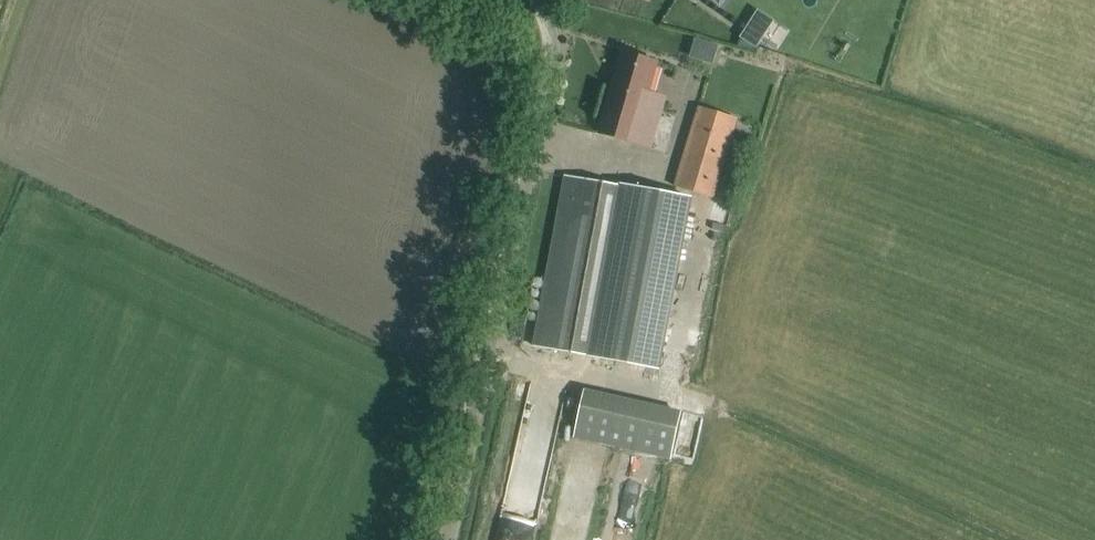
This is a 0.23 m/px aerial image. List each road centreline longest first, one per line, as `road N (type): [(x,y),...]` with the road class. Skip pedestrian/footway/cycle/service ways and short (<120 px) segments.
road 1 (unclassified): [(460,539),(548,125),(552,29),(537,0)]

